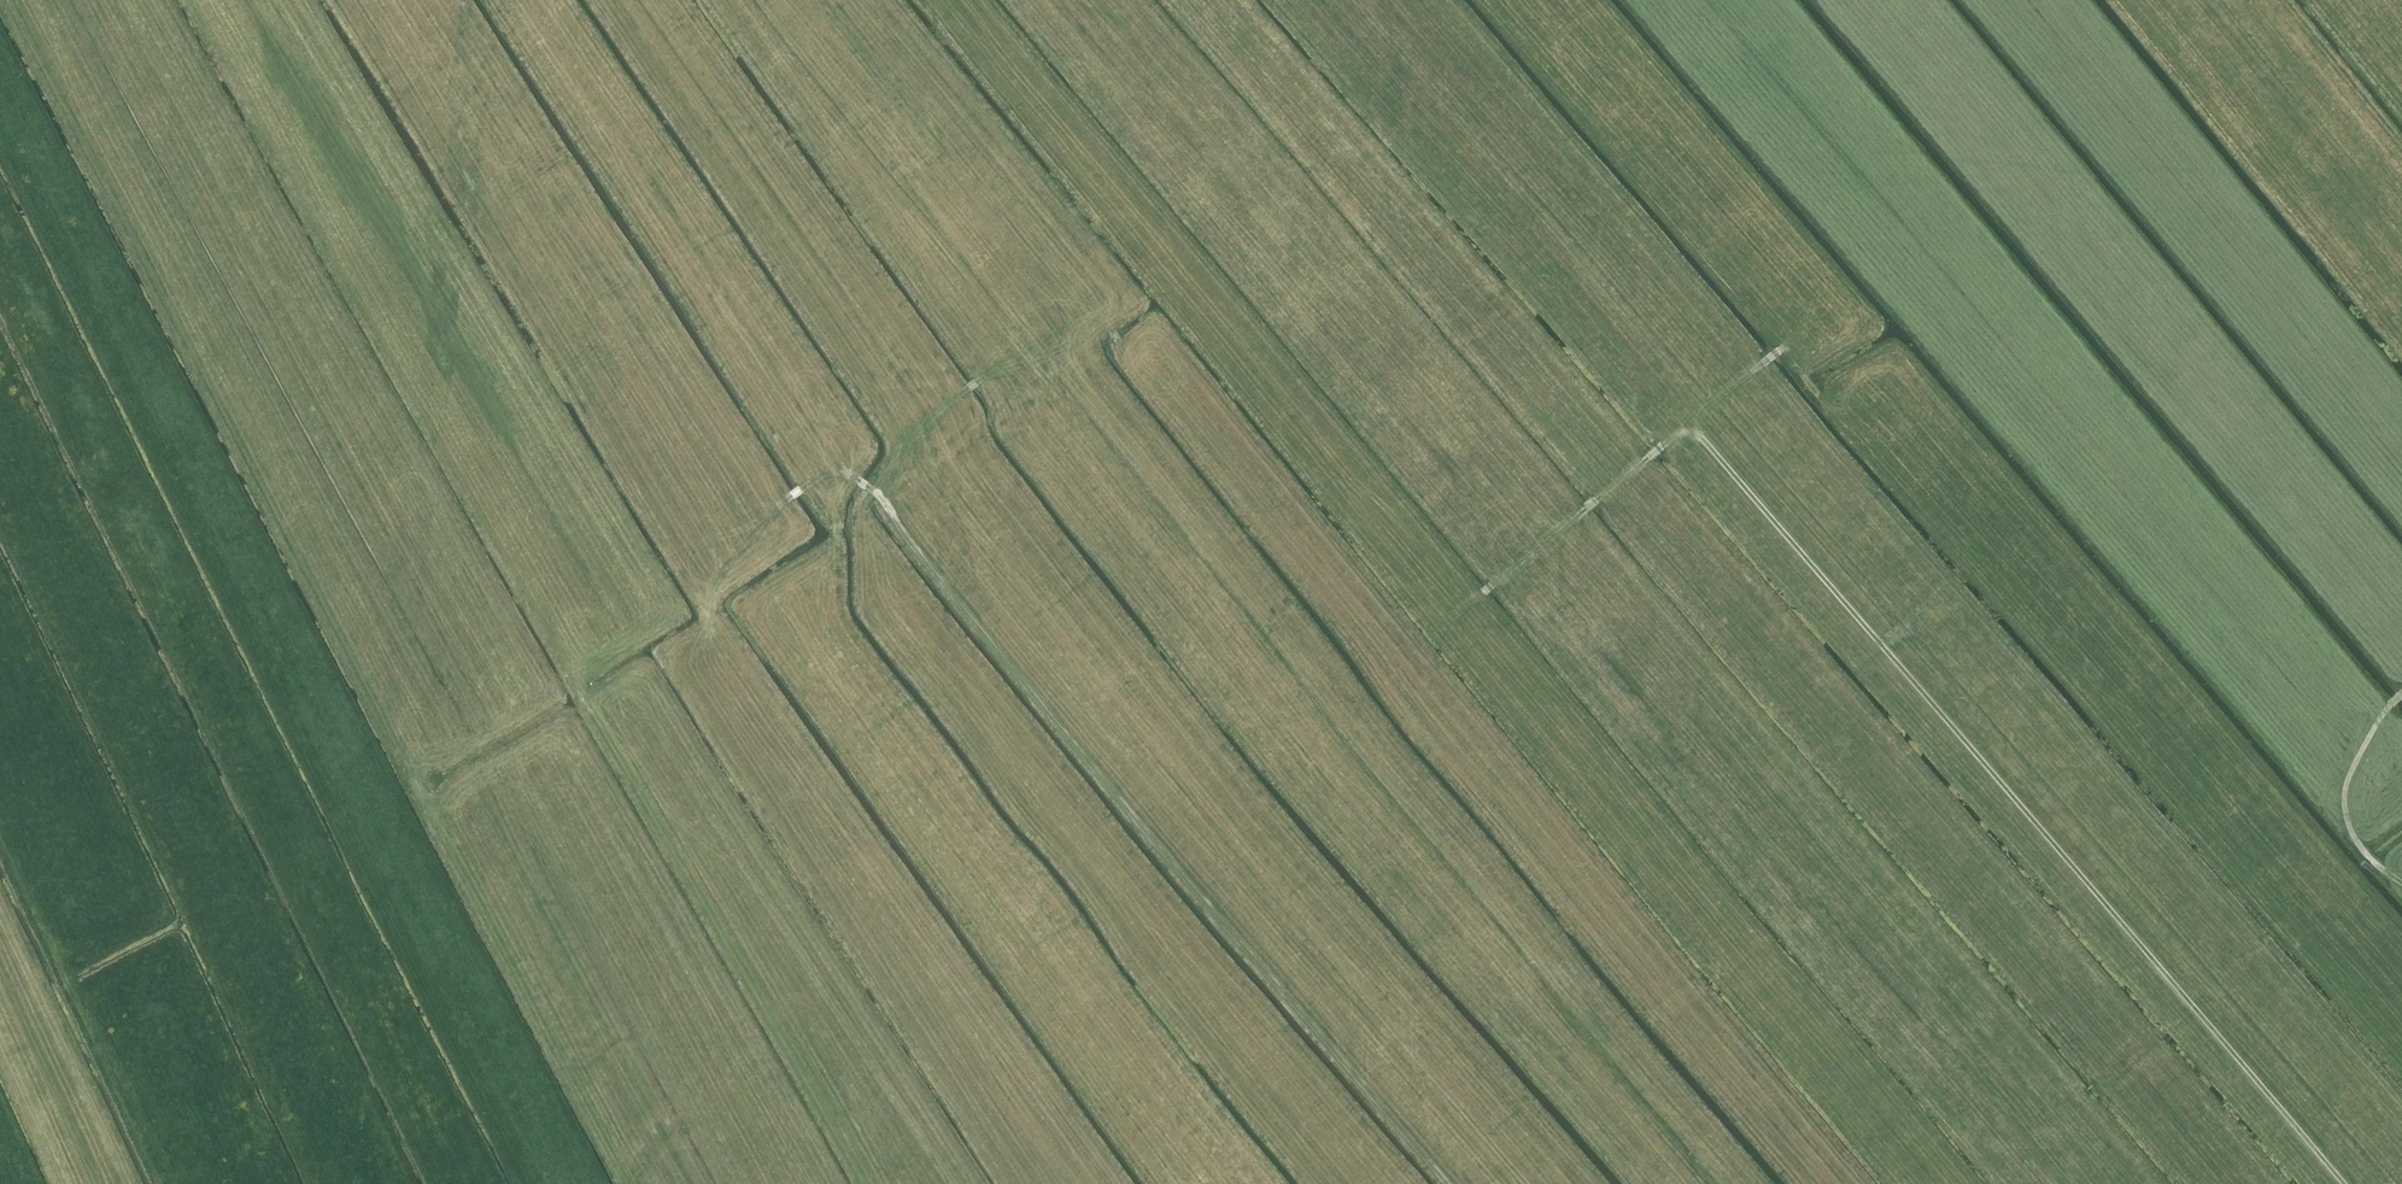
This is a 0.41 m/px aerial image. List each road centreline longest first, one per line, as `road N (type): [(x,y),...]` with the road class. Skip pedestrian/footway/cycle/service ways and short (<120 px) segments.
road 1 (track): [(2346,1183),(1700,438),(1682,433),(1650,459)]
road 2 (track): [(2401,881),(2367,856),(2344,810),(2350,774),(2401,699)]

